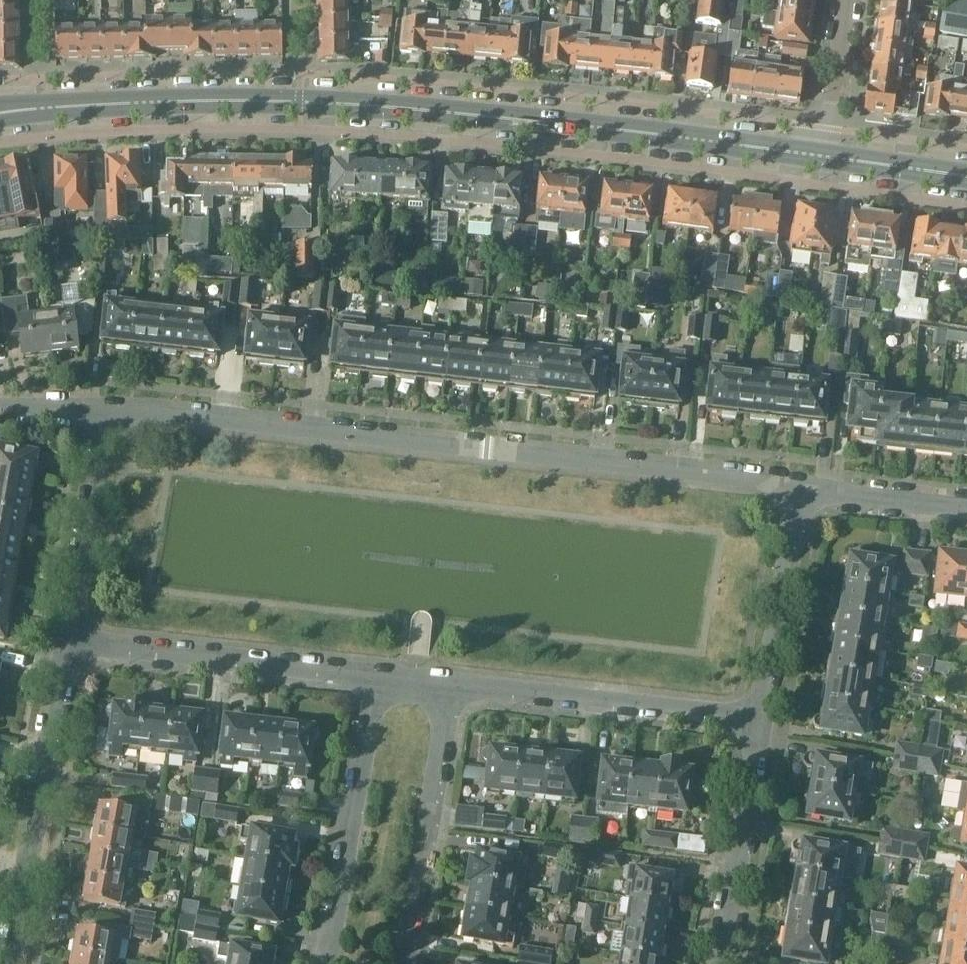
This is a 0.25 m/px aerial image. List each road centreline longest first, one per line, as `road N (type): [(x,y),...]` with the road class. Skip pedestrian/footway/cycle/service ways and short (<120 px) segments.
road 1 (primary): [(825,156),(300,102),(42,109)]
road 2 (residential): [(110,406),(803,483)]
road 3 (residential): [(9,963),(69,641)]
road 4 (residential): [(374,677),(69,641)]
road 5 (residential): [(761,722),(458,686)]
road 6 (residential): [(374,677),(323,963)]
road 7 (residential): [(407,963),(458,686)]
road 8 (residential): [(717,963),(761,722)]
road 9 (residential): [(761,722),(803,483)]
road 10 (residential): [(69,641),(110,406)]
road 11 (residential): [(803,483),(966,506)]
road 12 (residential): [(846,0),(825,156)]
road 13 (primary): [(966,177),(825,156)]

